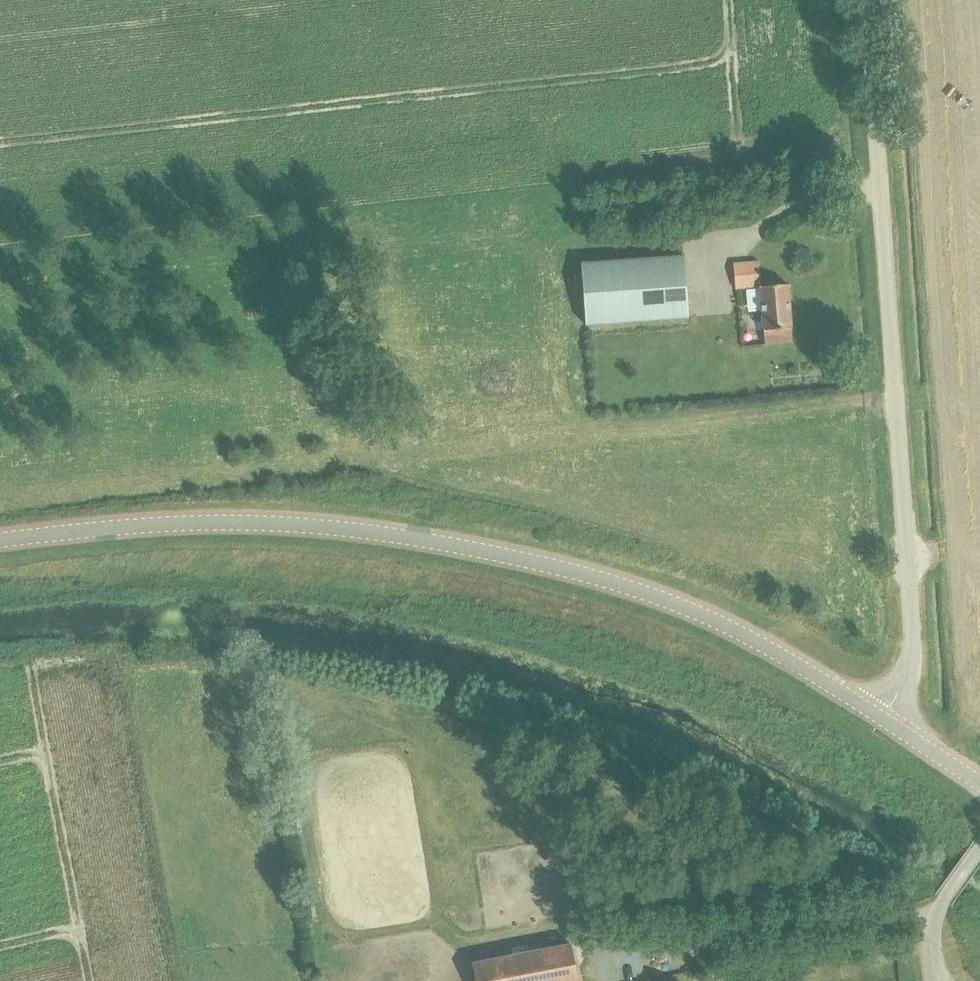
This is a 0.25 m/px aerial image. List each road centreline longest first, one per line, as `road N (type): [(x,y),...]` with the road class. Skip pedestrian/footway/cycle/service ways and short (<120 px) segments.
road 1 (tertiary): [(0,539),(210,521),(443,542),(662,599),(756,642),(883,719)]
road 2 (unclassified): [(883,719),(913,655),(867,0)]
road 3 (unclassified): [(936,980),(935,914),(979,846)]

